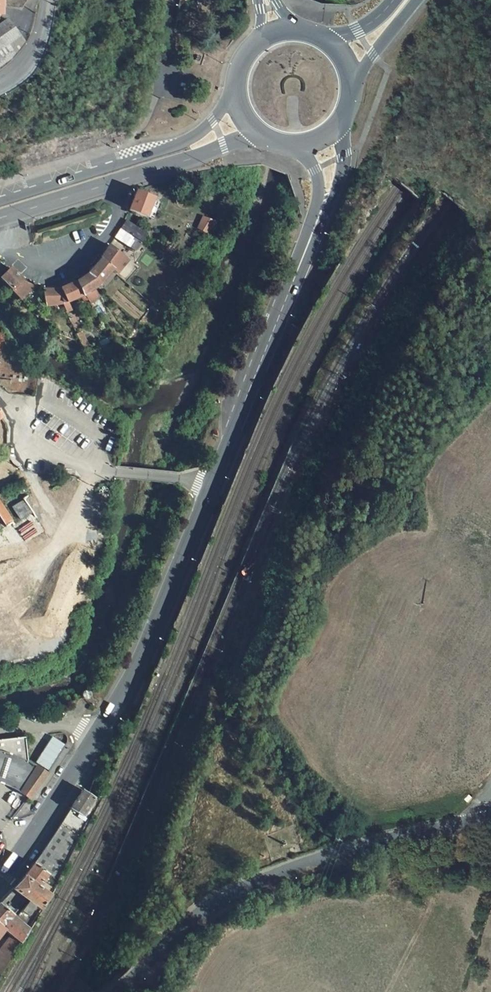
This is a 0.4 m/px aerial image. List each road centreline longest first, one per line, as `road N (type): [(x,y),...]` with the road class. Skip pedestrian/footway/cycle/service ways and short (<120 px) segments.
road 1 (tertiary): [(489,820),(324,857),(241,891),(206,912),(123,991)]
road 2 (primary): [(321,216),(214,486)]
road 3 (primary): [(239,76),(193,138),(0,199)]
road 4 (primary): [(0,218),(264,136)]
road 5 (primary): [(214,486),(145,656),(102,733)]
road 6 (unclassified): [(0,403),(28,439),(71,462),(214,486)]
road 7 (primary): [(102,733),(0,881)]
road 8 (unclassified): [(0,255),(41,259),(91,242),(119,216)]

